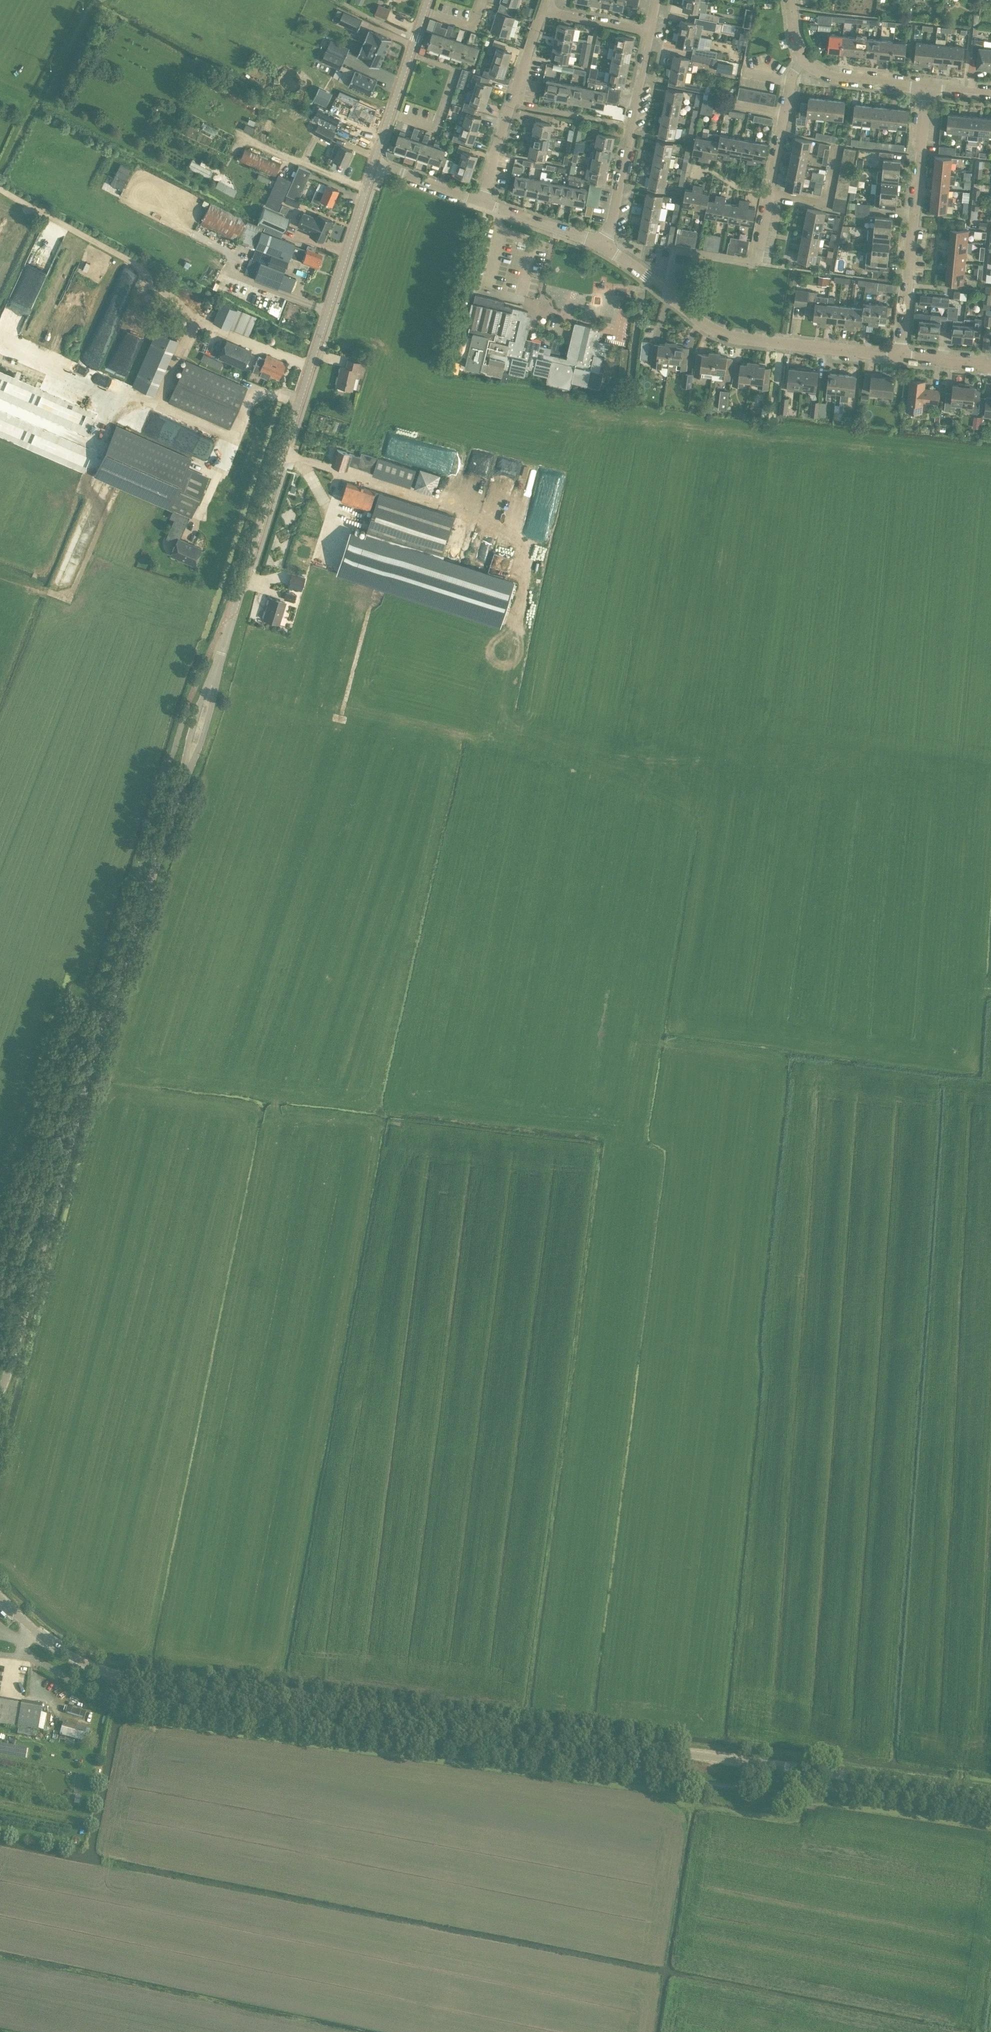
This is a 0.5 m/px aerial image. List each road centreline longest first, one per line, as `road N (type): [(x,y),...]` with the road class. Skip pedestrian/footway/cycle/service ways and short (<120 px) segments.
road 1 (tertiary): [(0,1392),(112,997),(376,162)]
road 2 (unclassified): [(990,1795),(124,1675),(78,1661),(0,1598)]
road 3 (residential): [(901,356),(727,335),(602,244)]
road 4 (residential): [(678,248),(755,261),(791,76),(804,58)]
road 5 (residential): [(901,356),(926,88)]
road 6 (residential): [(602,244),(650,31)]
road 7 (residential): [(482,201),(543,9)]
road 8 (track): [(781,343),(758,506)]
road 9 (unclassified): [(410,54),(455,70),(435,128),(390,113)]
road 10 (residential): [(926,88),(828,75),(804,58)]
road 11 (unclassified): [(602,244),(482,201)]

